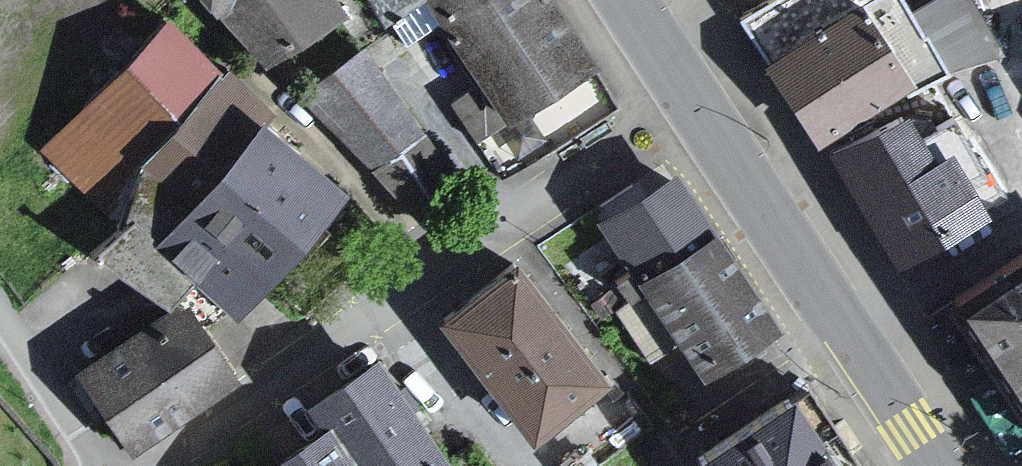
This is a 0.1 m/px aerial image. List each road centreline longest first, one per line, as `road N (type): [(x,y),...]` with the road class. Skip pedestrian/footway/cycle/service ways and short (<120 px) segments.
road 1 (residential): [(702,116),(141,465)]
road 2 (primary): [(702,116),(937,465)]
road 3 (residential): [(94,465),(0,330)]
road 4 (primary): [(629,0),(702,116)]

